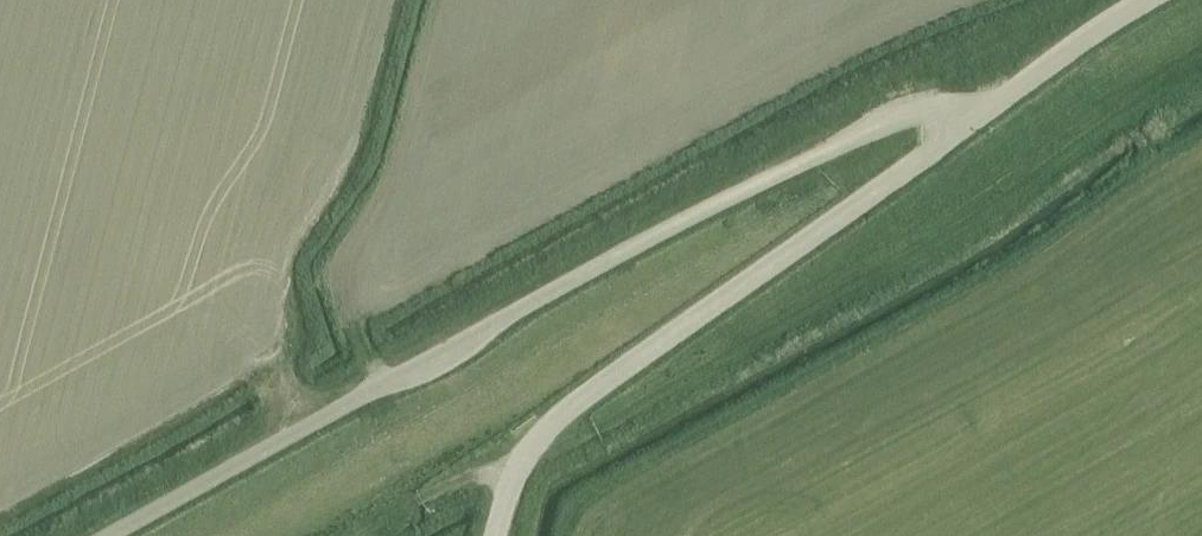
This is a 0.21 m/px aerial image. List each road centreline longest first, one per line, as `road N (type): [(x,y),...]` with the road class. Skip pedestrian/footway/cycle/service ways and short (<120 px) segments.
road 1 (unclassified): [(969,122),(955,113),(915,111),(770,175),(109,535)]
road 2 (track): [(1201,77),(1081,146),(966,230),(522,466)]
road 3 (unclassified): [(495,535),(522,466),(581,398),(969,122)]
road 4 (unclassified): [(969,122),(1150,0)]

